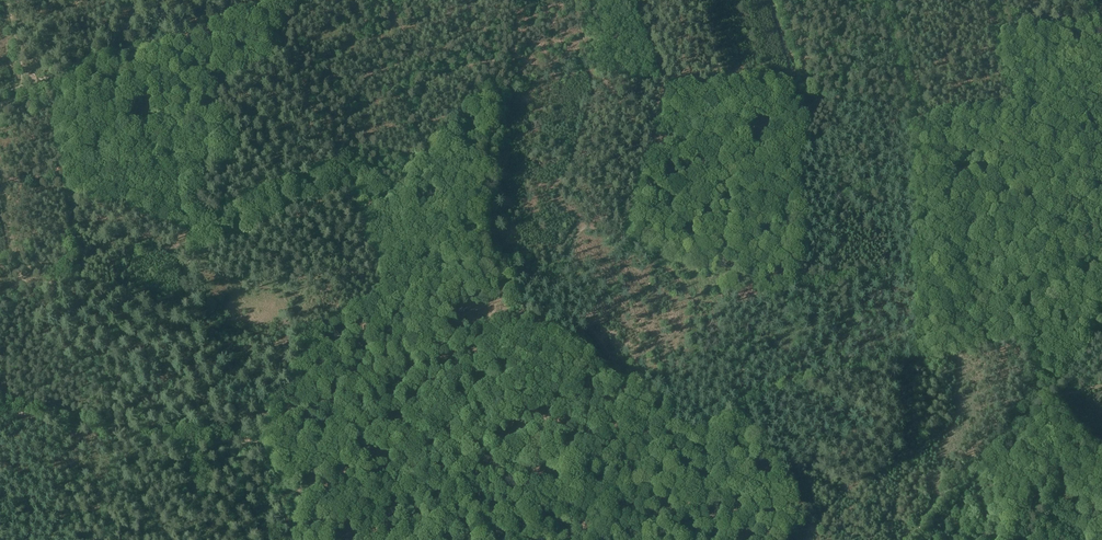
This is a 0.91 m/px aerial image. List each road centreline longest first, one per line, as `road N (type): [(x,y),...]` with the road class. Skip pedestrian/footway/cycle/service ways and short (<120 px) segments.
road 1 (track): [(193,323),(45,278),(20,284),(0,170)]
road 2 (track): [(158,45),(193,323)]
road 3 (track): [(1101,338),(907,539)]
road 4 (track): [(202,438),(265,445),(320,539)]
road 5 (track): [(29,94),(158,45)]
road 6 (track): [(158,45),(286,0)]

